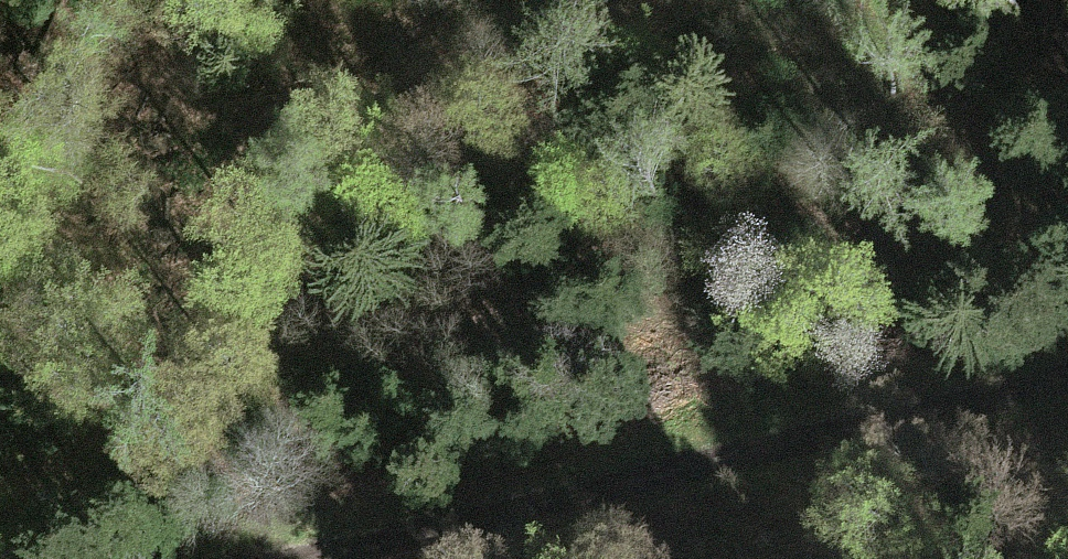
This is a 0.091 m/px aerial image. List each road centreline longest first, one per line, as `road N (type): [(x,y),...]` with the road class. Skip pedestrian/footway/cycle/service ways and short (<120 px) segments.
road 1 (track): [(694,0),(336,200),(0,526)]
road 2 (track): [(455,558),(1067,405)]

